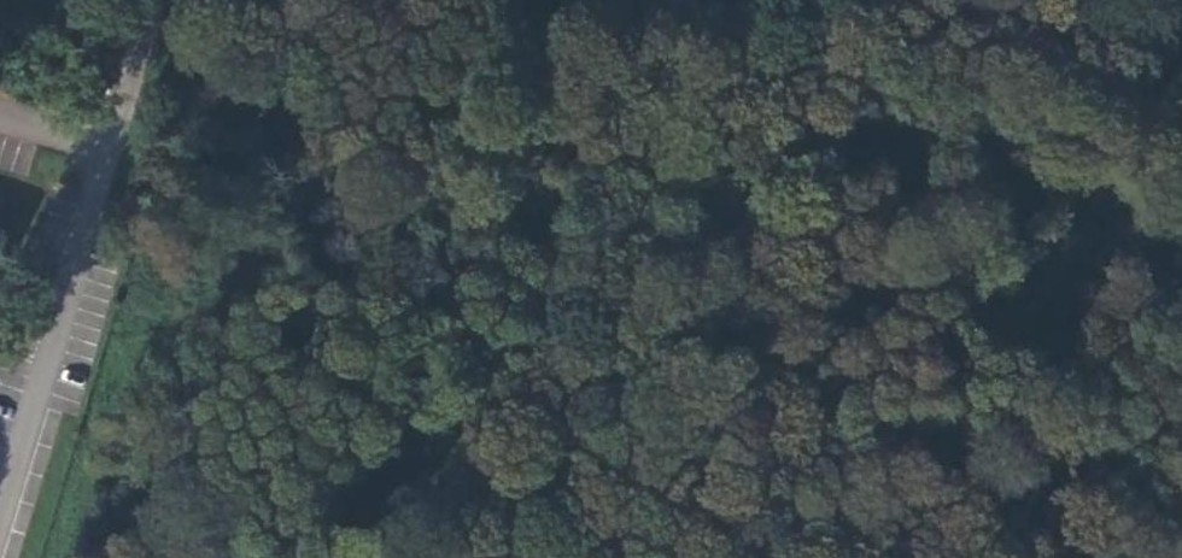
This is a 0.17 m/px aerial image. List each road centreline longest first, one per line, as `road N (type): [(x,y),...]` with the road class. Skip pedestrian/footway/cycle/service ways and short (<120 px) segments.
road 1 (unclassified): [(119,143),(148,0)]

